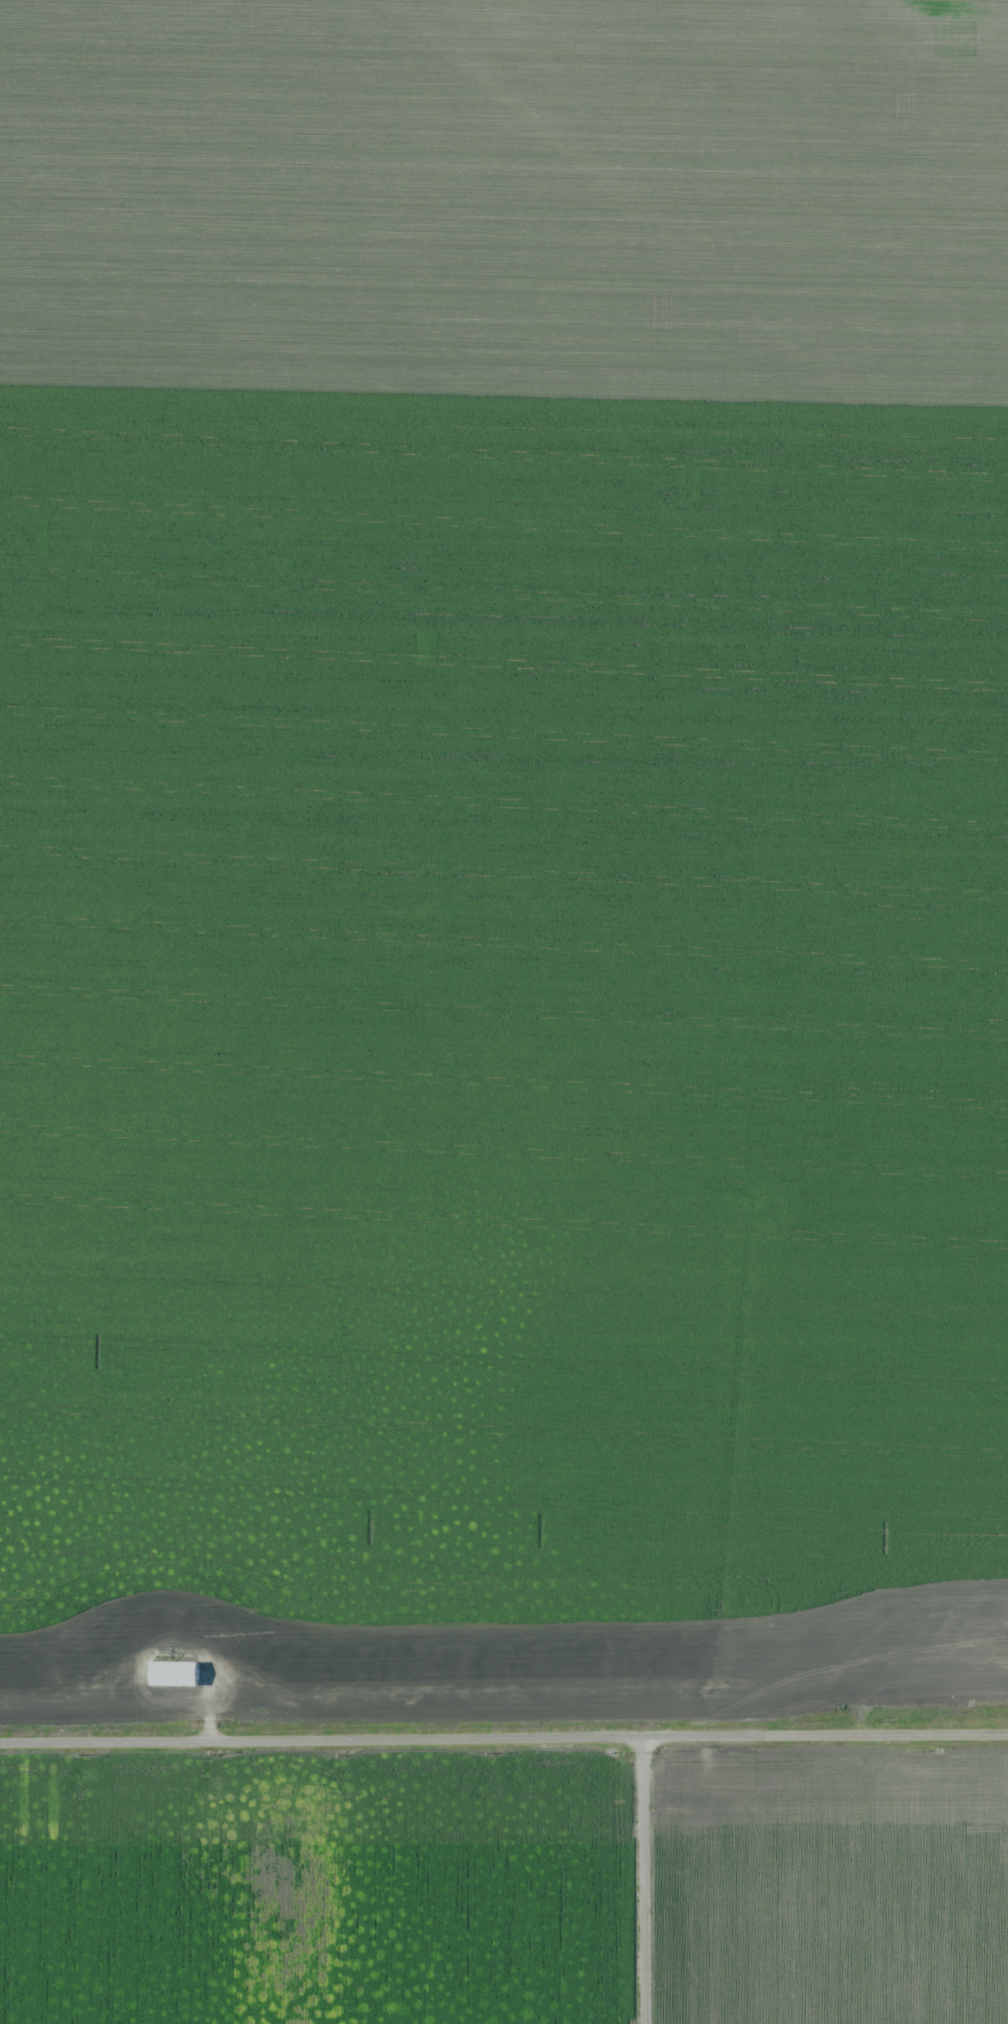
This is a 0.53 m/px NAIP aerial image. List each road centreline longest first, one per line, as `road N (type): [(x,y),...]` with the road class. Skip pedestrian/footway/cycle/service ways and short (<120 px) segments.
road 1 (residential): [(0,1744),(1007,1736)]
road 2 (track): [(646,1742),(645,2023)]

